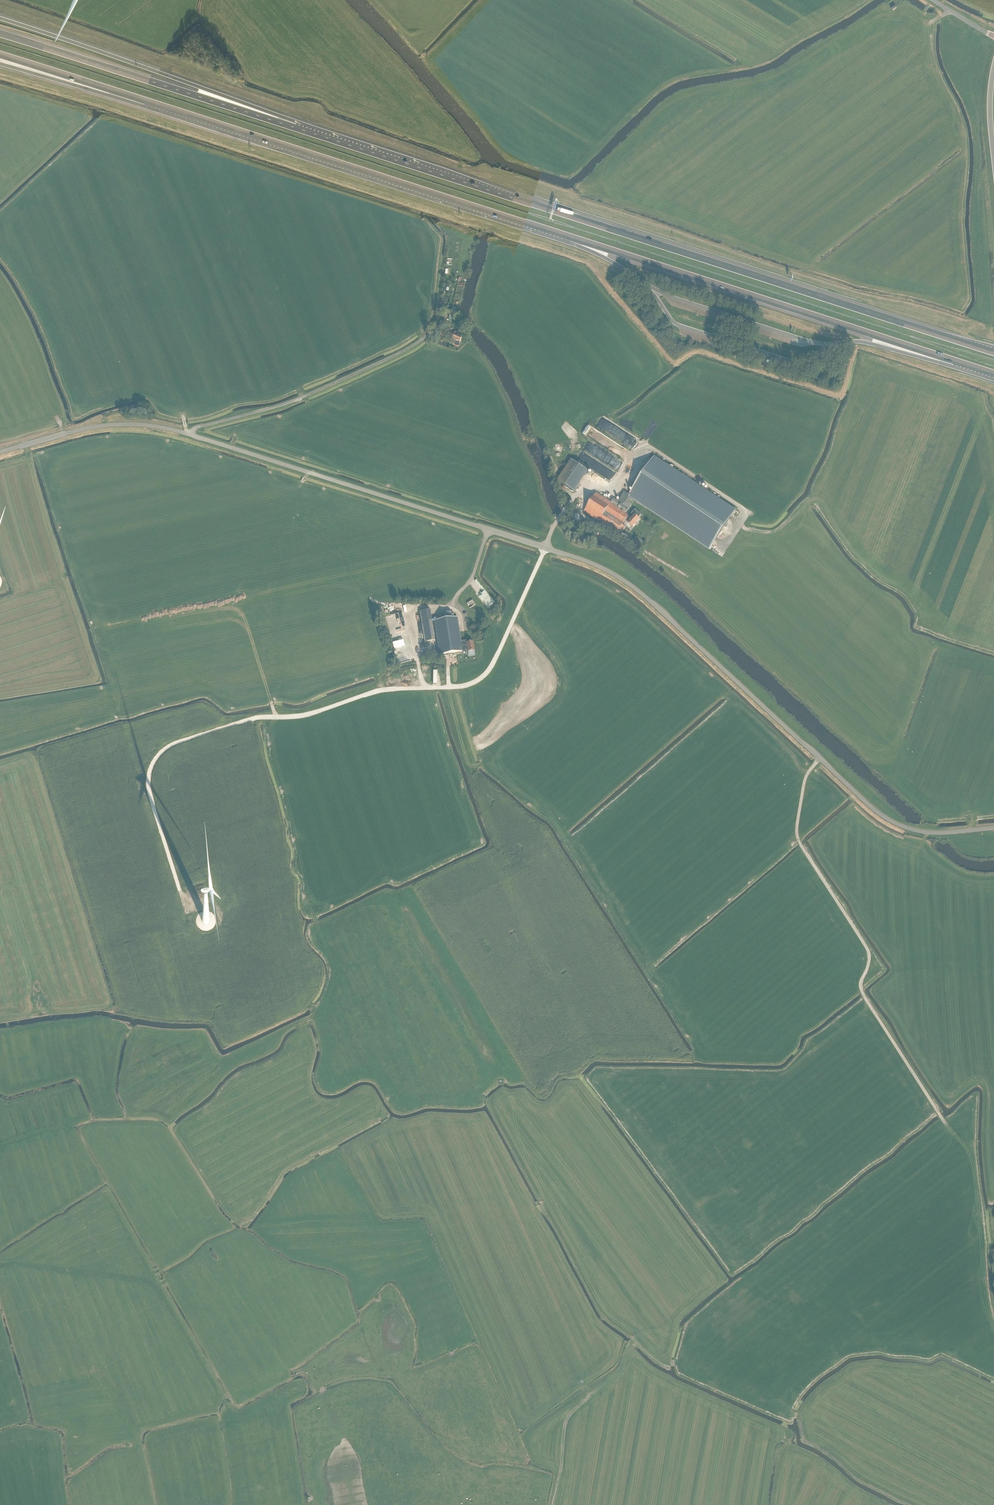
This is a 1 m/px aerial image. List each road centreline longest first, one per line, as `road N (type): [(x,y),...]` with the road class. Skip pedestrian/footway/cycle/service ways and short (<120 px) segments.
road 1 (unclassified): [(188,434),(602,568),(655,606),(886,818),(933,833),(993,828)]
road 2 (motorway): [(993,353),(295,127)]
road 3 (motorway): [(146,100),(571,238)]
road 4 (motorway): [(571,238),(954,361)]
road 5 (motorway): [(295,127),(0,17)]
road 6 (motorway): [(295,127),(0,33)]
road 7 (unclassified): [(188,434),(285,406),(422,340)]
road 8 (unclassified): [(0,452),(105,426),(188,434)]
road 9 (motorway): [(0,54),(146,100)]
road 10 (motorway): [(0,63),(146,100)]
road 11 (track): [(553,1504),(568,1422),(586,1388)]

